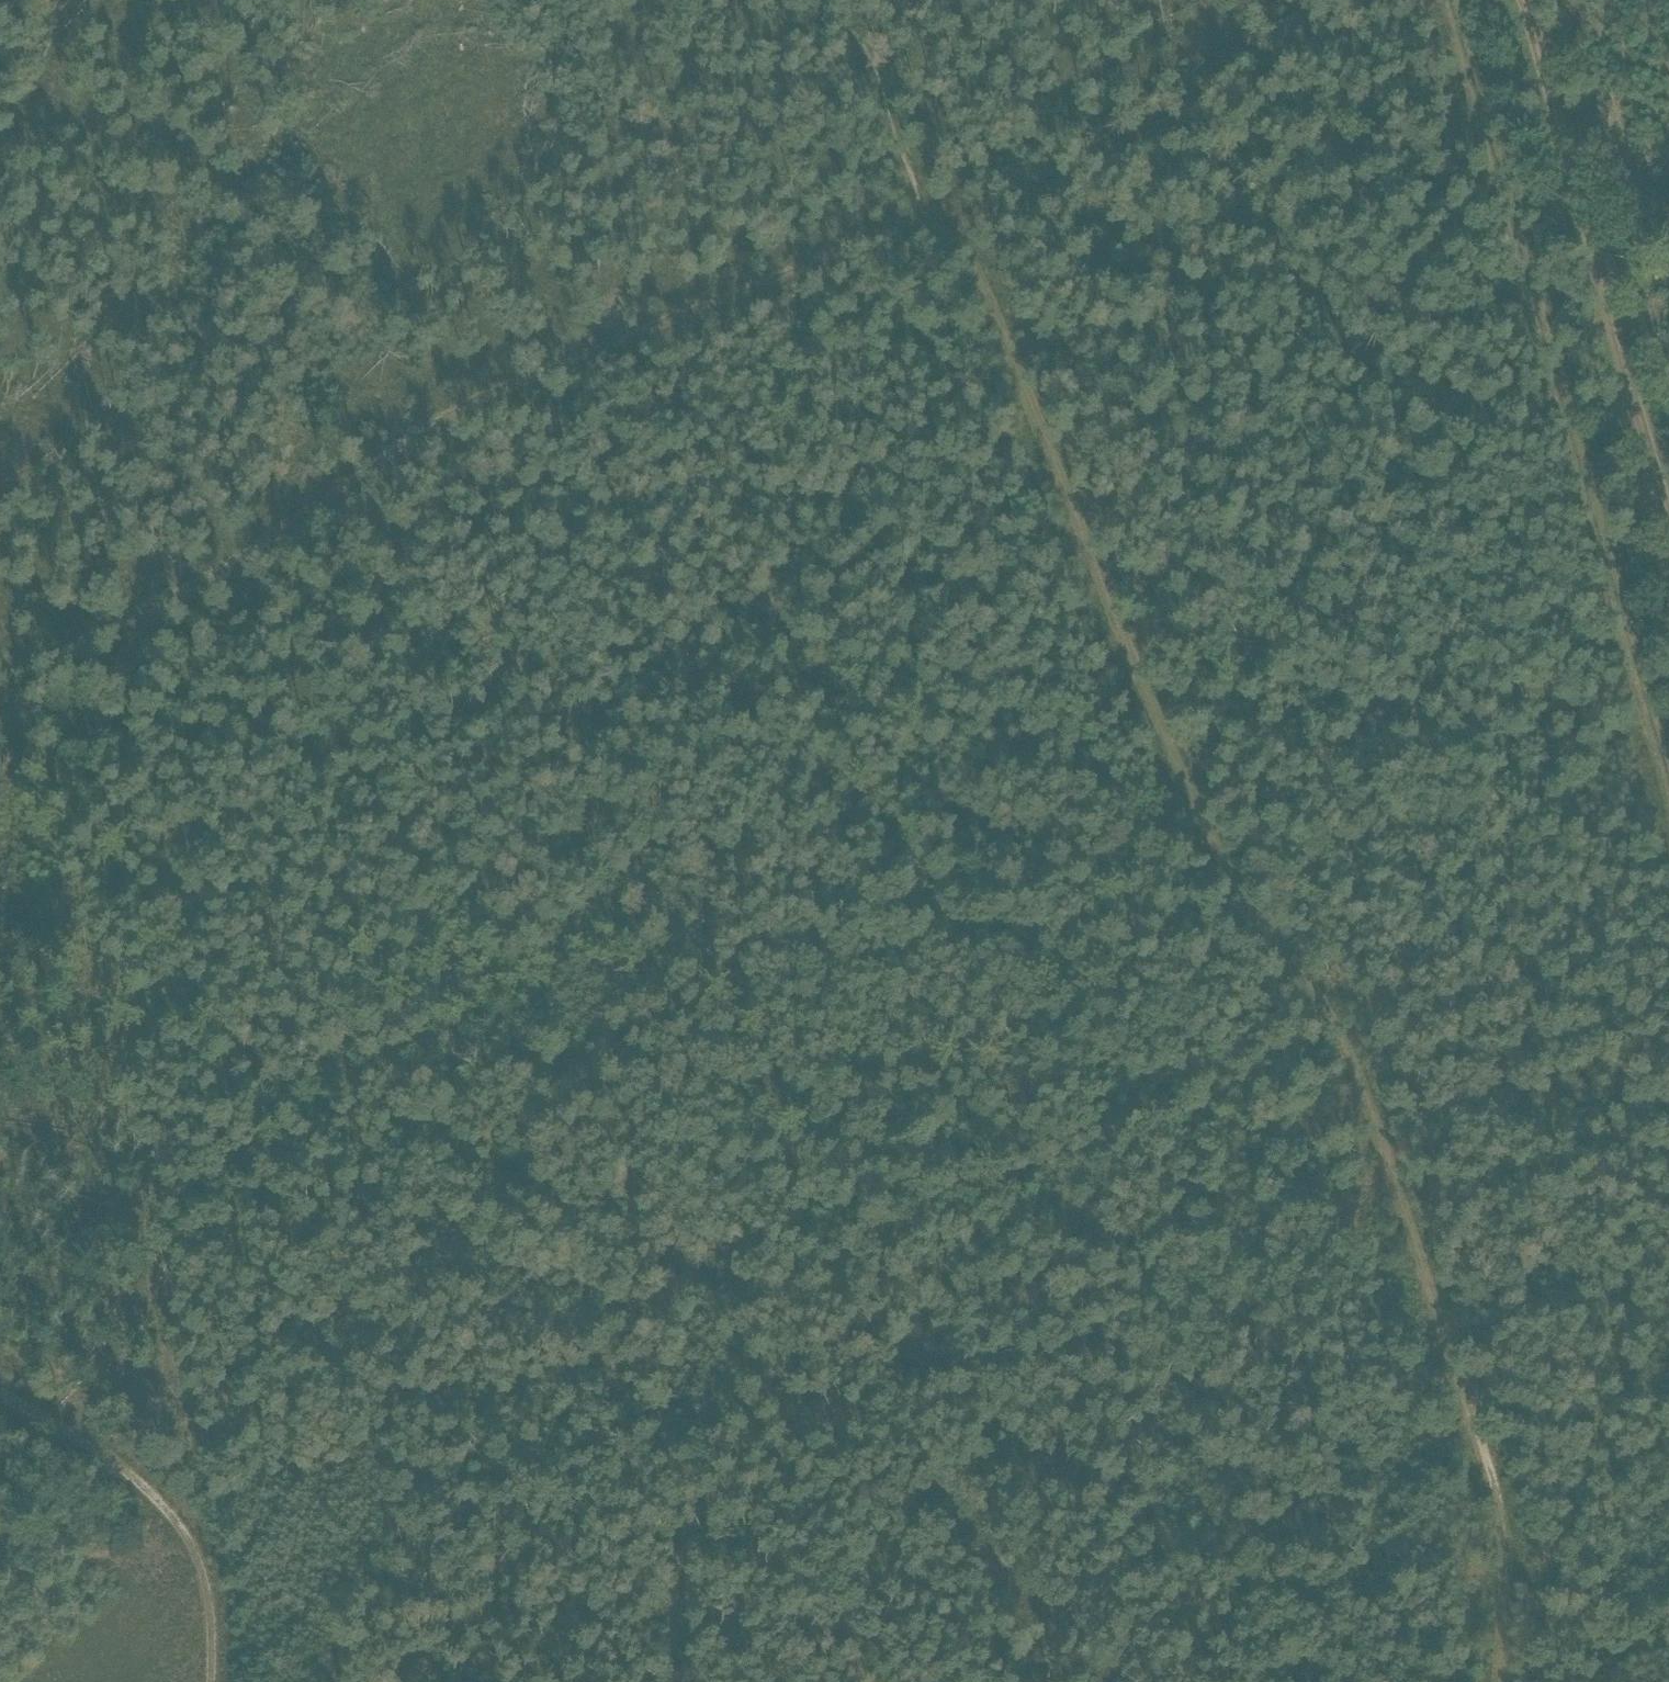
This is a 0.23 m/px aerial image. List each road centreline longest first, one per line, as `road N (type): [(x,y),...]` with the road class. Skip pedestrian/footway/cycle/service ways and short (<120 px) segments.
road 1 (track): [(946,212),(434,425),(209,592),(0,674)]
road 2 (track): [(189,1681),(196,1576),(186,1540),(80,1446),(0,1406)]
road 3 (track): [(1668,512),(1592,243)]
road 4 (track): [(1592,243),(1523,0)]

